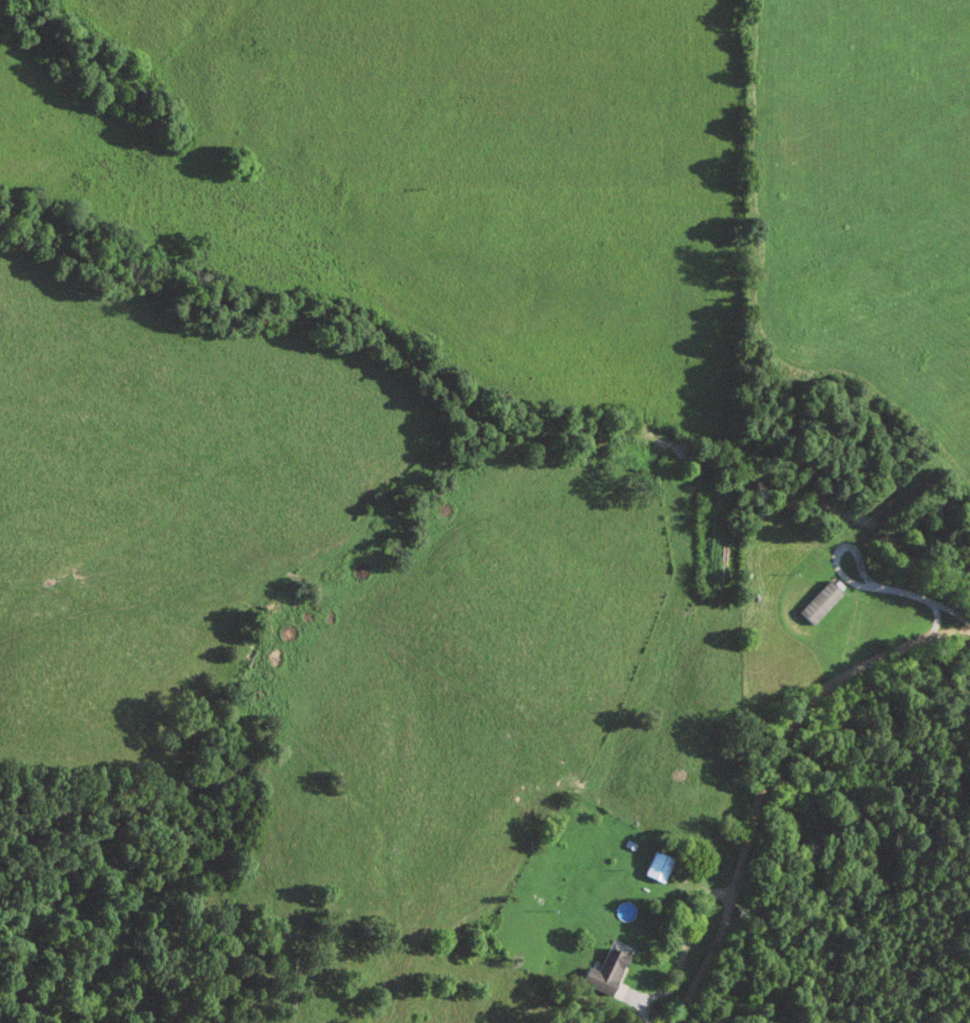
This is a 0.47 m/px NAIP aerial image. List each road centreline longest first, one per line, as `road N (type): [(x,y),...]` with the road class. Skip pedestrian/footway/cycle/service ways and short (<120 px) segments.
road 1 (residential): [(675,1022),(736,887),(768,780),(804,708),(870,658),(969,626)]

